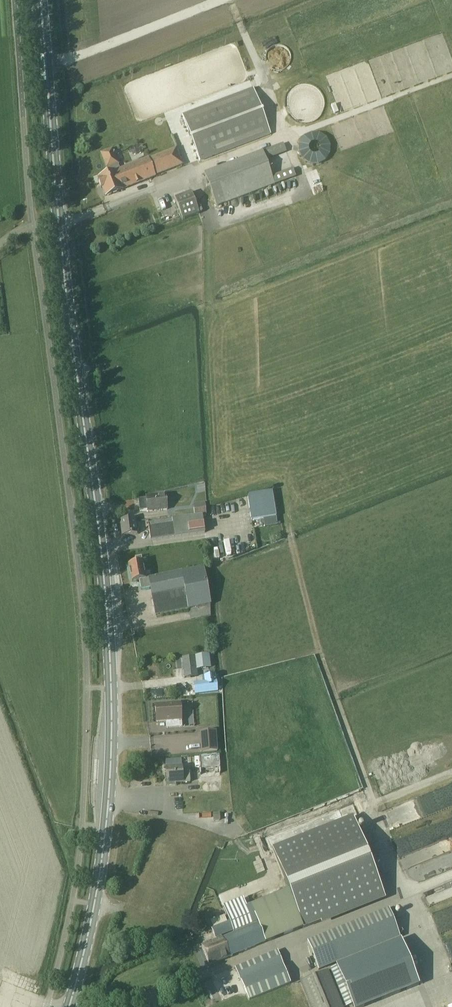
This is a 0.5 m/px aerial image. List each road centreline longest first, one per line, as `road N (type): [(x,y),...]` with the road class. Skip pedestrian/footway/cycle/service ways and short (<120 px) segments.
road 1 (primary): [(70,1006),(96,910),(111,718),(107,590),(43,0)]
road 2 (track): [(292,137),(451,75)]

